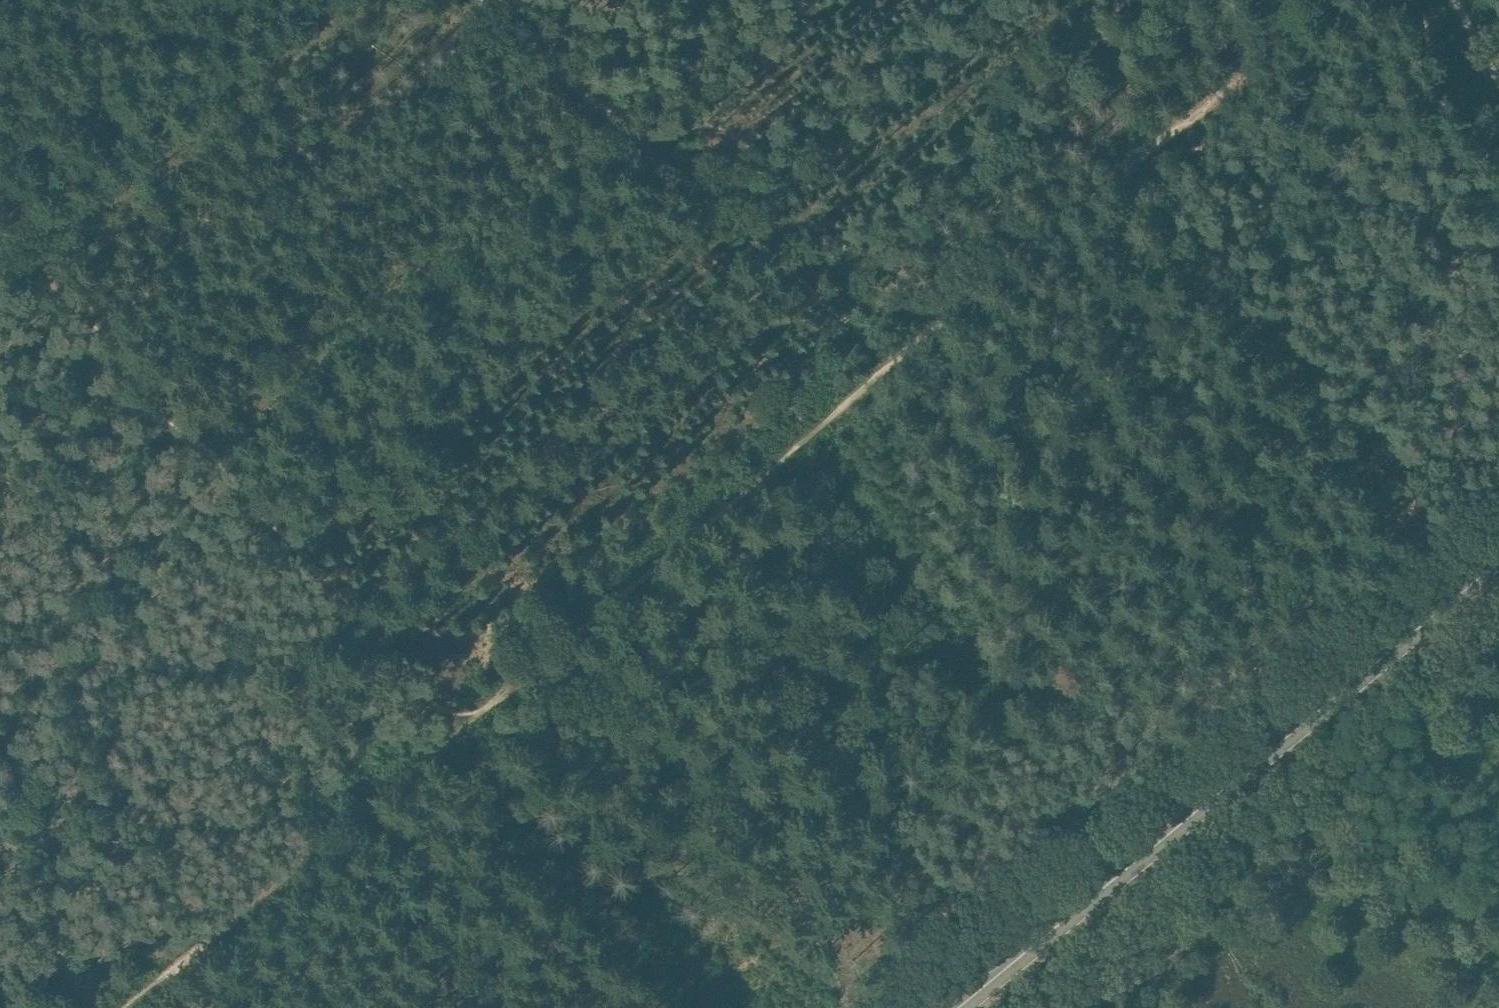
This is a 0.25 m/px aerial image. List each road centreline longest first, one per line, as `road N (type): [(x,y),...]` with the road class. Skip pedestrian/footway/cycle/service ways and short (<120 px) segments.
road 1 (secondary): [(956,1007),(1498,559)]

